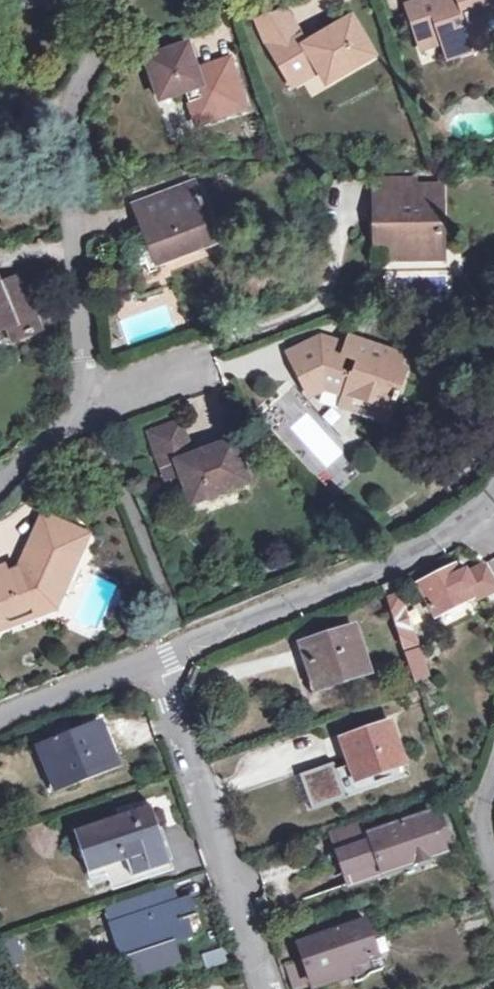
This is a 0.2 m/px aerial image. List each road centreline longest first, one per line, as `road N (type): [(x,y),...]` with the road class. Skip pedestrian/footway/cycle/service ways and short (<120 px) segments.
road 1 (residential): [(78,399),(69,104),(118,0)]
road 2 (tertiary): [(483,515),(453,535),(163,658)]
road 3 (residential): [(163,658),(171,713),(263,988)]
road 4 (tertiary): [(163,658),(0,717)]
road 5 (residential): [(210,363),(78,399)]

